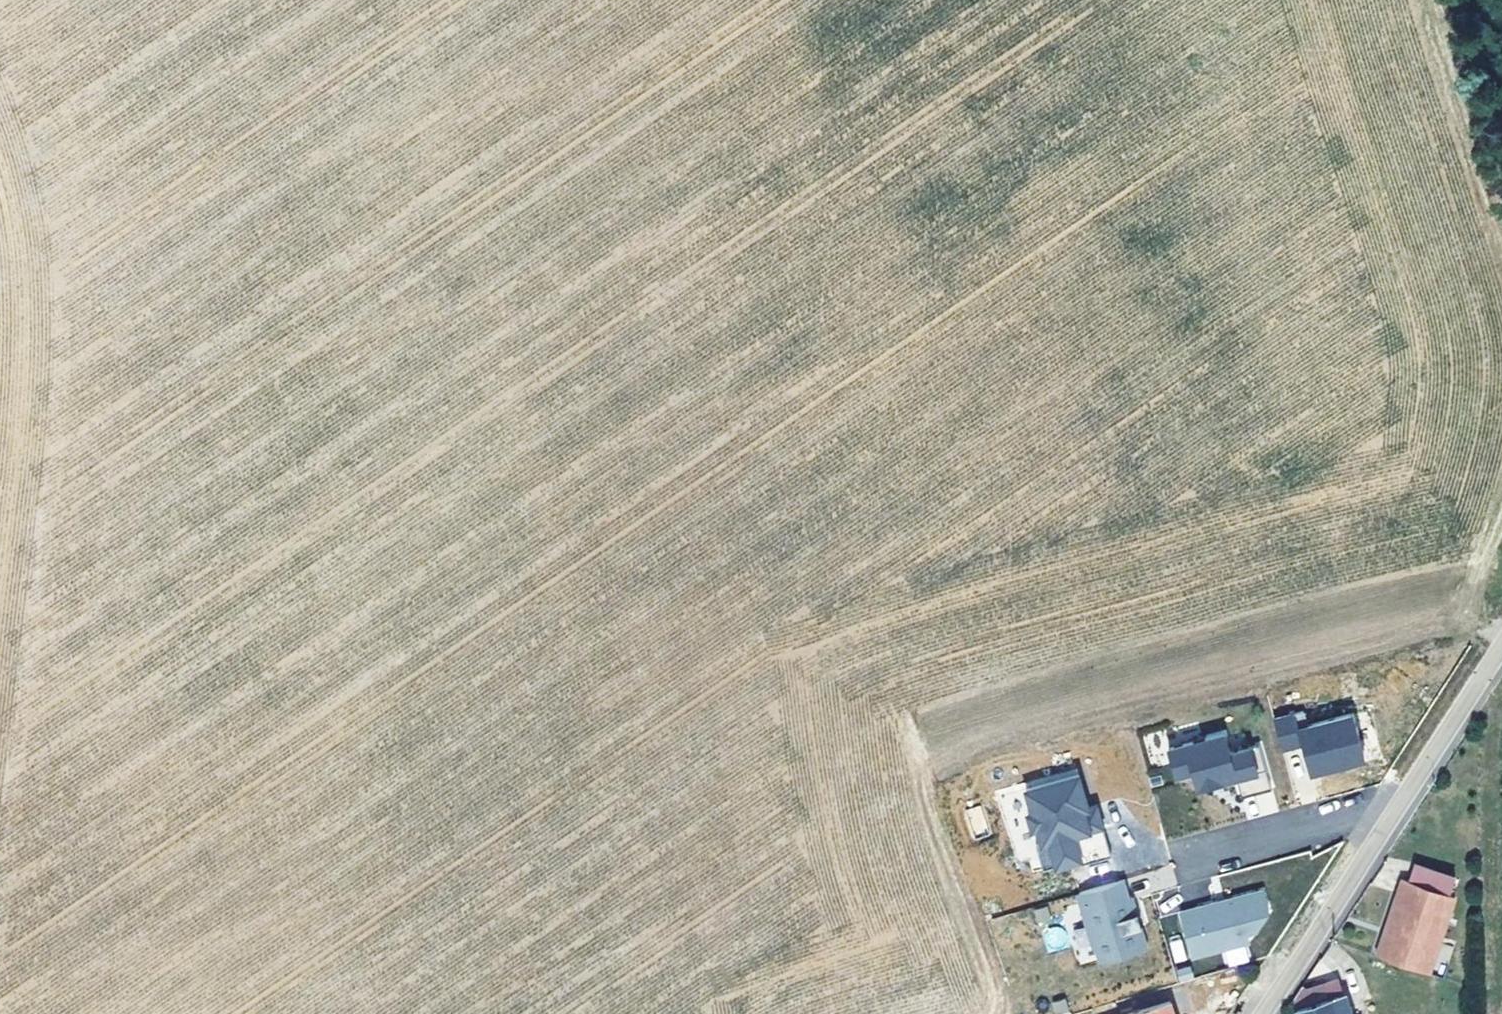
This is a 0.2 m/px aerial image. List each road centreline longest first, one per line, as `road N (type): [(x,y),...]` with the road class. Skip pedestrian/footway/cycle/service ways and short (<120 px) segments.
road 1 (residential): [(1262,1013),(1501,651)]

